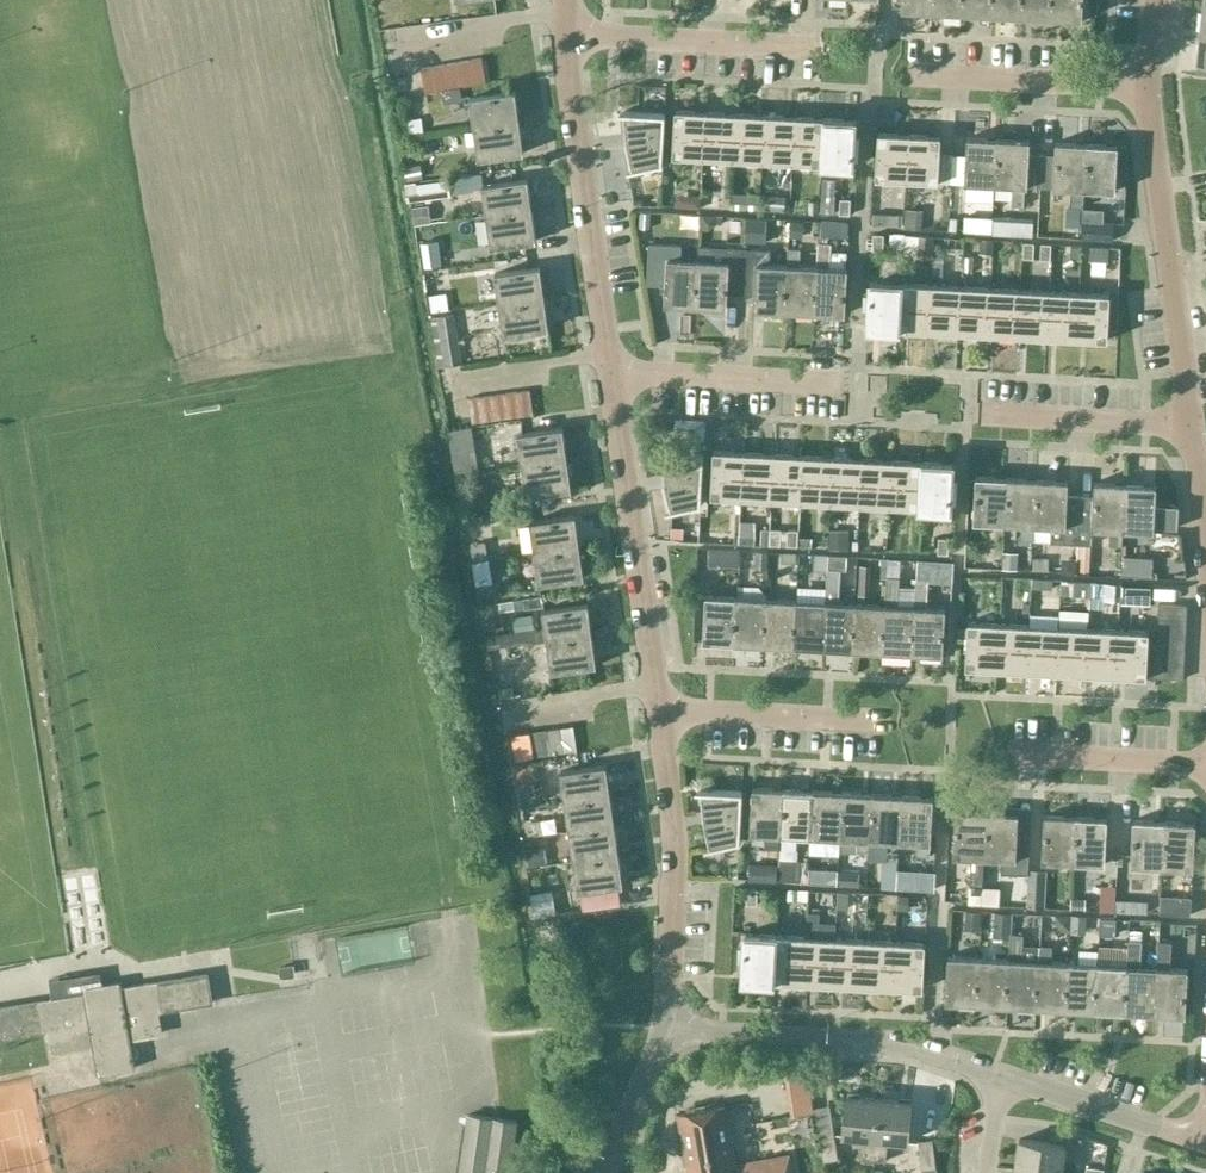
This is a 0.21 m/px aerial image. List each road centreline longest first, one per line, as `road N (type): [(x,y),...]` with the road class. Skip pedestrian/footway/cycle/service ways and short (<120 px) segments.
road 1 (residential): [(610,378),(565,34)]
road 2 (residential): [(1003,1077),(896,1042),(662,1031)]
road 3 (residential): [(659,717),(610,378)]
road 4 (residential): [(1190,418),(1148,88)]
road 5 (residential): [(662,1031),(674,844),(659,717)]
road 6 (residential): [(812,47),(565,34)]
road 7 (residential): [(906,75),(1148,88)]
road 8 (residential): [(841,383),(610,378)]
road 9 (residential): [(659,717),(697,711),(883,722)]
road 10 (residential): [(1190,418),(979,414)]
road 11 (residential): [(1200,1141),(1003,1077)]
road 12 (residential): [(1205,764),(1005,753)]
road 13 (residential): [(604,1172),(662,1031)]
road 14 (residential): [(1205,553),(1190,418)]

